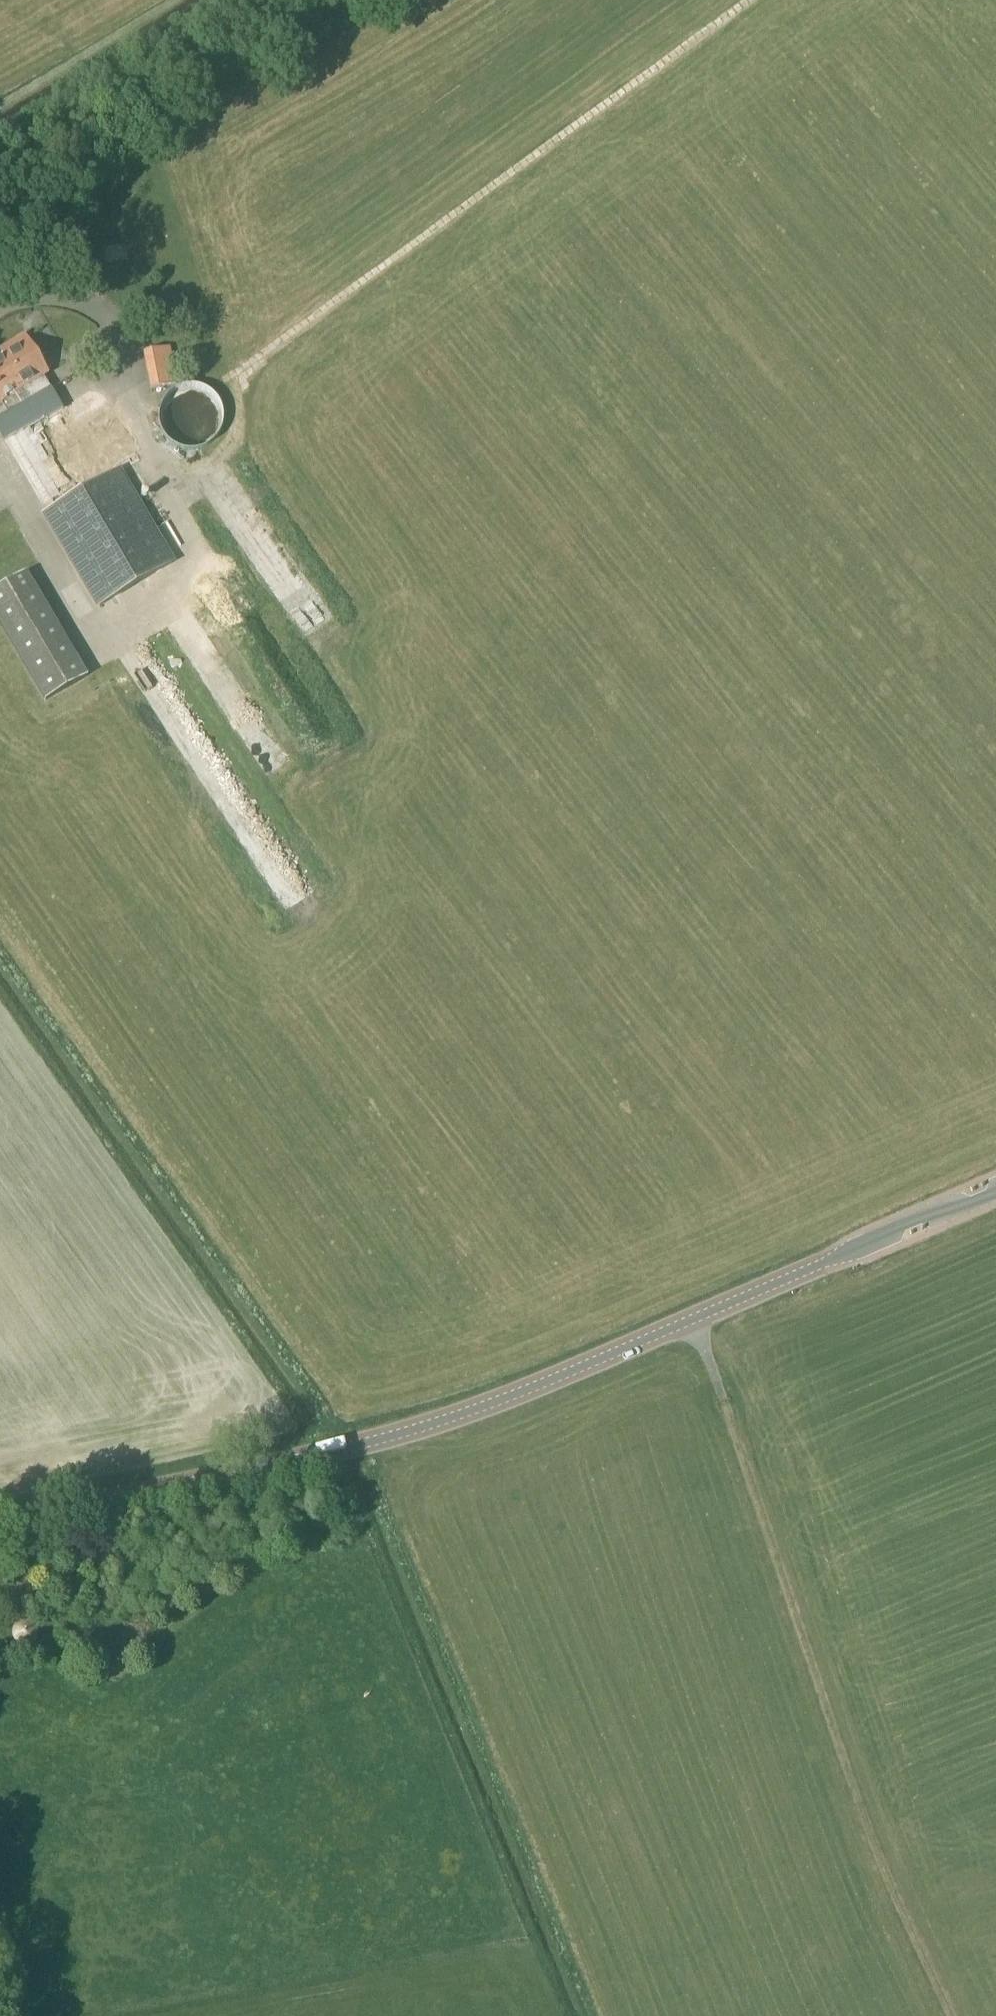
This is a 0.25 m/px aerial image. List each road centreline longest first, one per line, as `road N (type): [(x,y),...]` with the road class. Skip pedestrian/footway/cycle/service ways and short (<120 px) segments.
road 1 (tertiary): [(0,1523),(423,1430),(995,1190)]

